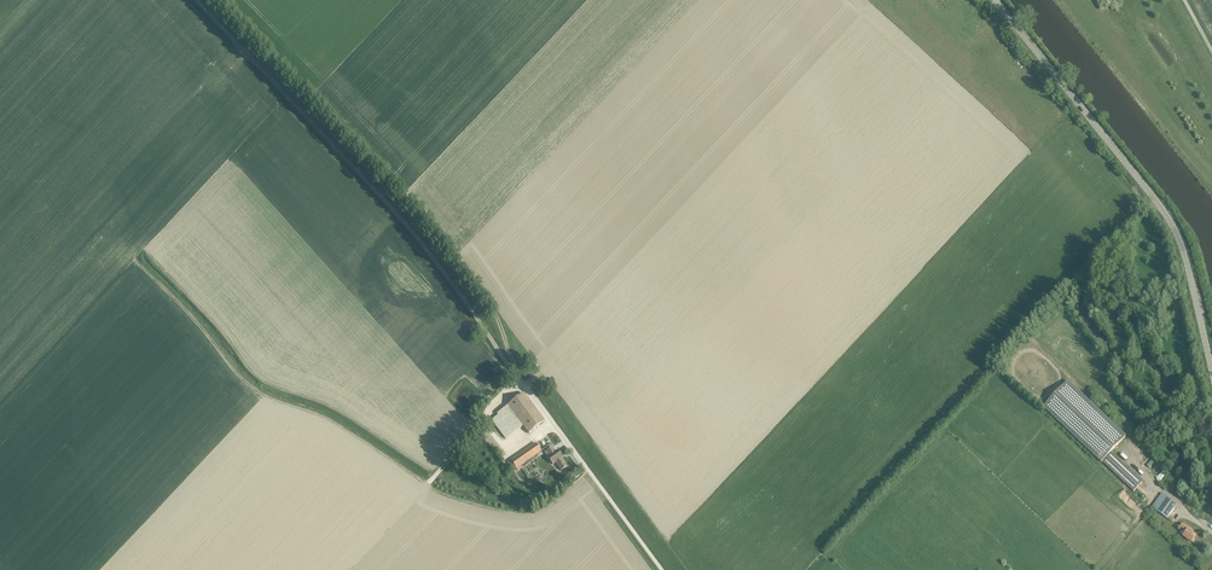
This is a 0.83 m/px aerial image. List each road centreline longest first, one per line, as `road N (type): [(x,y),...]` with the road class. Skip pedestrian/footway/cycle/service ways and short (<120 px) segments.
road 1 (track): [(506,340),(514,374),(397,213),(196,0)]
road 2 (tertiary): [(1211,373),(1172,224),(995,0)]
road 3 (unclassified): [(662,569),(514,374)]
road 4 (track): [(506,340),(467,267),(424,212)]

